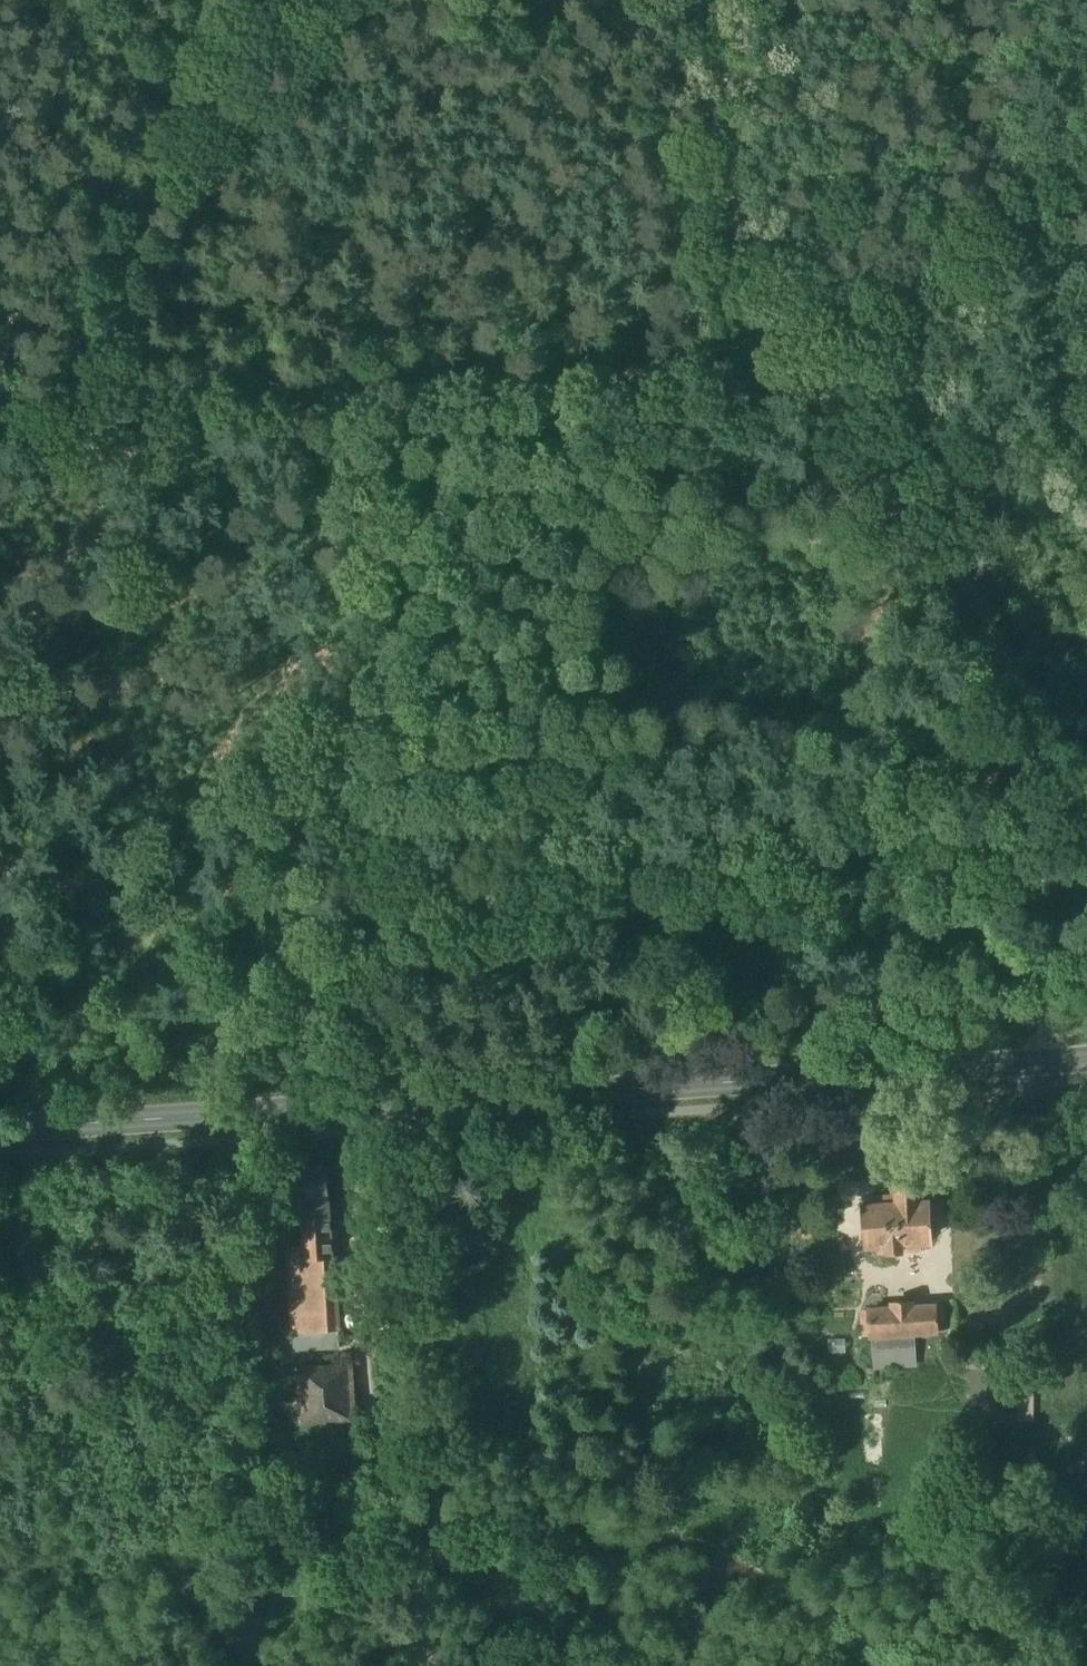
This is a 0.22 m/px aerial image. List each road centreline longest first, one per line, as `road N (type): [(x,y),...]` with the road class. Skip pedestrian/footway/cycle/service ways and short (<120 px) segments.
road 1 (secondary): [(0,1129),(1086,1056)]
road 2 (track): [(343,380),(373,1066),(356,1132)]
road 3 (track): [(791,348),(836,393),(996,629),(1036,826),(1045,1022)]
road 4 (track): [(356,1132),(396,1488),(435,1665)]
road 5 (track): [(343,380),(791,348)]
road 6 (track): [(791,348),(757,229),(721,0)]
road 7 (track): [(0,438),(94,415),(343,380)]
road 8 (track): [(1062,1357),(1047,1133)]

